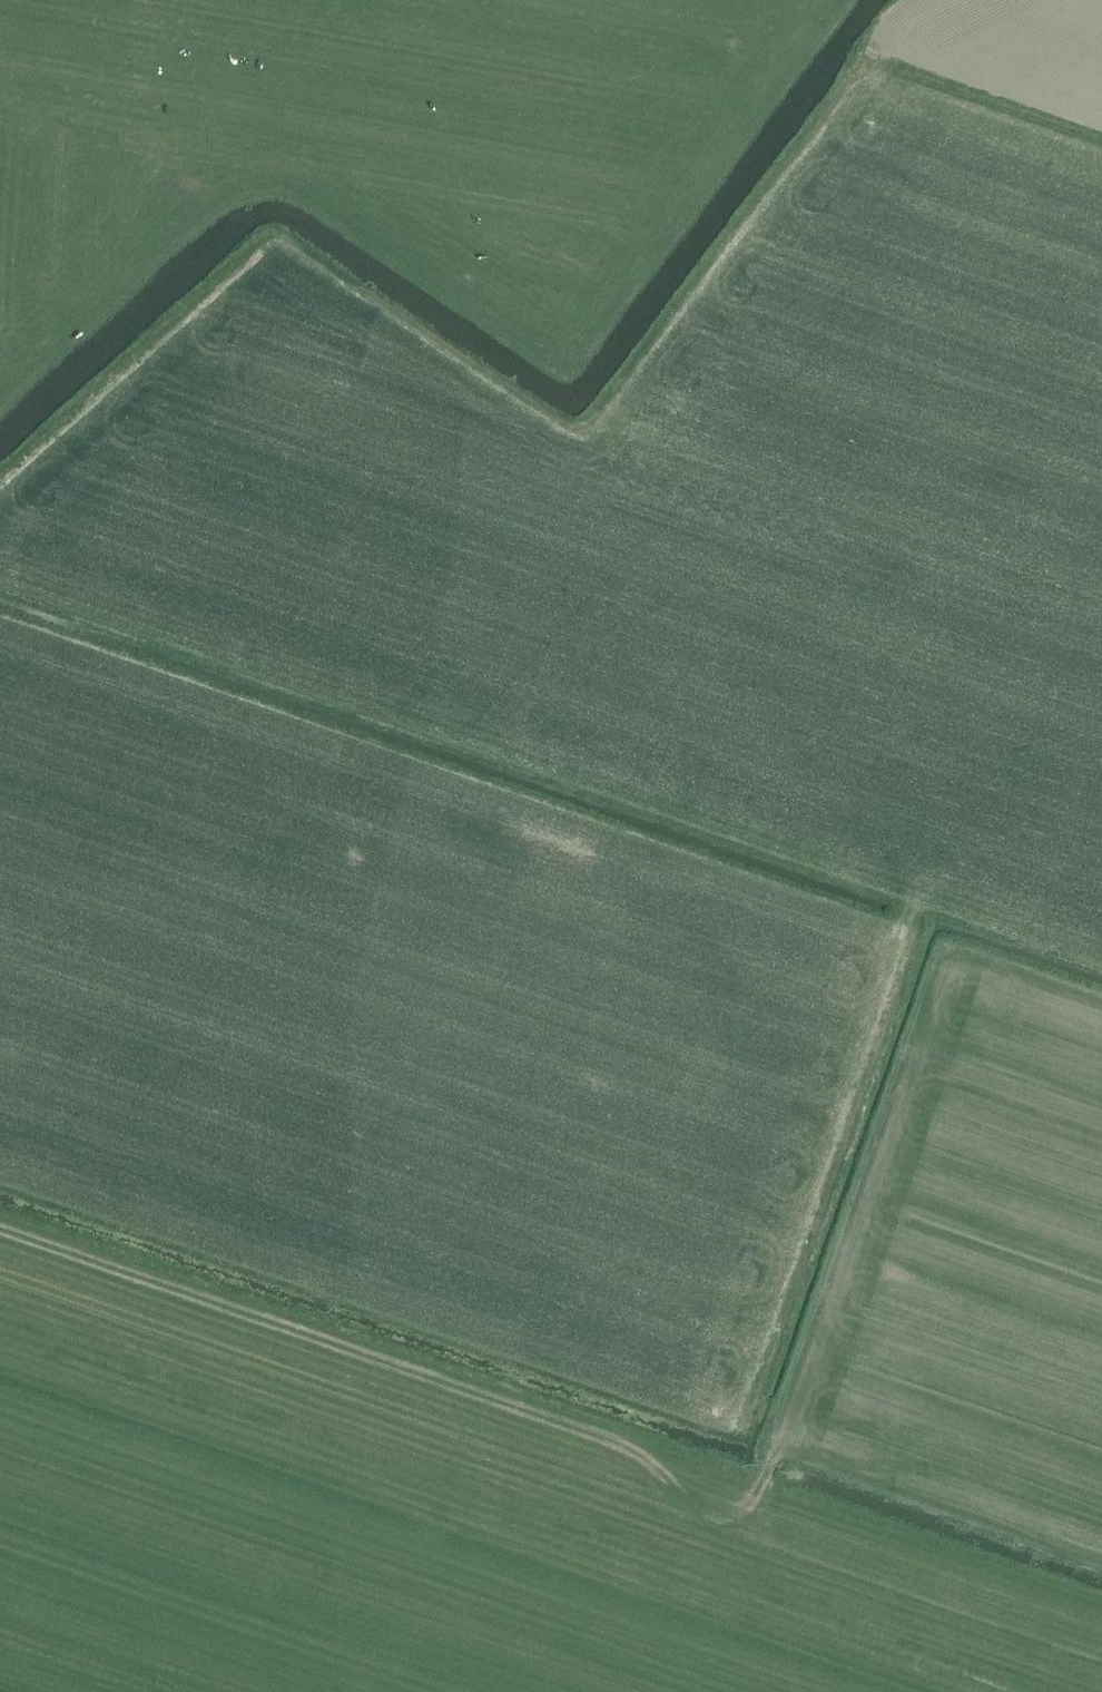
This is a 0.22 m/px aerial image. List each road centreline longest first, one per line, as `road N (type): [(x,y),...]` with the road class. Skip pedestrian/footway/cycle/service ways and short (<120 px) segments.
road 1 (track): [(757,1492),(0,1231)]
road 2 (track): [(896,1540),(757,1492)]

